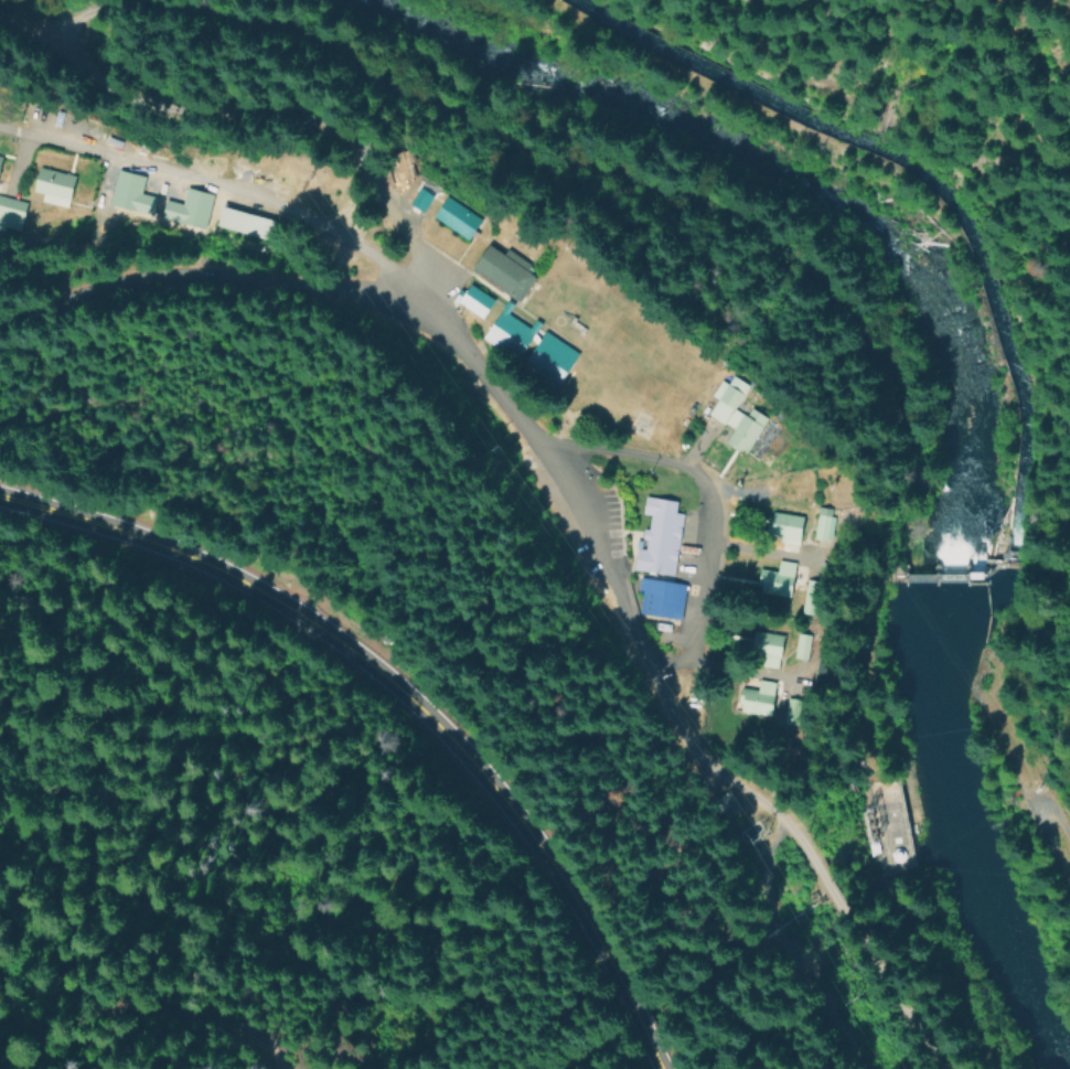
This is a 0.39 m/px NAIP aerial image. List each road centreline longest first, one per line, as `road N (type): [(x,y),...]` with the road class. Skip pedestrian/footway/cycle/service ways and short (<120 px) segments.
road 1 (residential): [(0,128),(263,197),(370,250),(543,450),(645,659),(717,771)]
road 2 (primary): [(0,498),(216,574),(357,656),(463,766),(599,973),(648,1068)]
road 3 (track): [(443,341),(381,175),(327,116),(164,76),(115,81),(22,20),(0,15)]
road 4 (track): [(946,246),(891,181),(543,0)]
road 5 (residential): [(0,342),(69,297),(243,274),(374,303),(443,341)]
road 6 (track): [(283,1068),(254,1038),(156,1012),(0,1021)]

